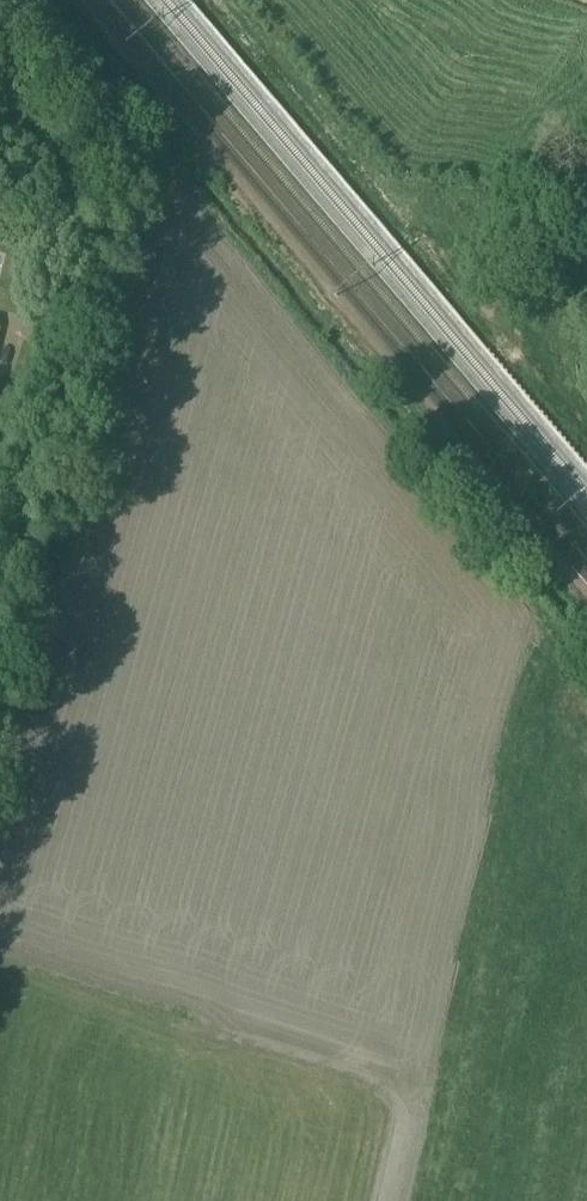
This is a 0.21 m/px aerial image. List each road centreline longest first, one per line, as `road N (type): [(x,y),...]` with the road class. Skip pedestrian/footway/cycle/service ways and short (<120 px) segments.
road 1 (track): [(0,945),(402,1073)]

